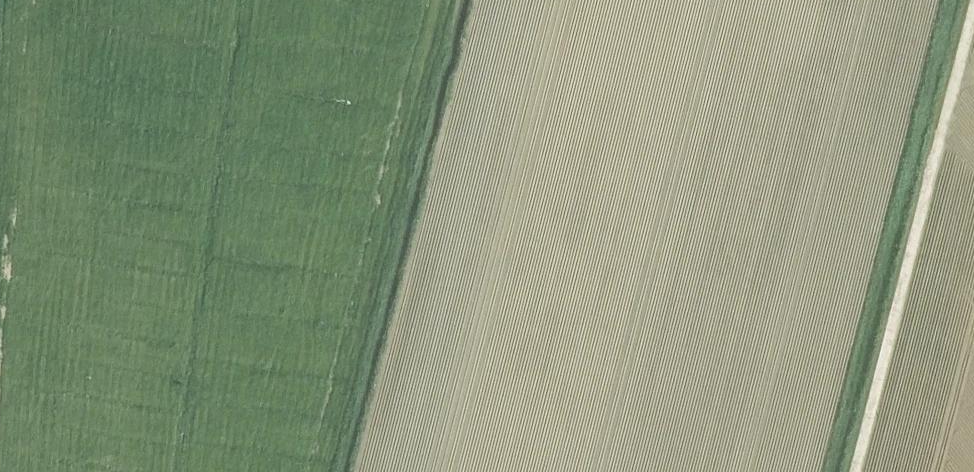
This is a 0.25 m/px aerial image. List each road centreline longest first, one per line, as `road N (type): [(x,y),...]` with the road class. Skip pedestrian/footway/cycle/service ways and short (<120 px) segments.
road 1 (track): [(973,10),(856,471)]

